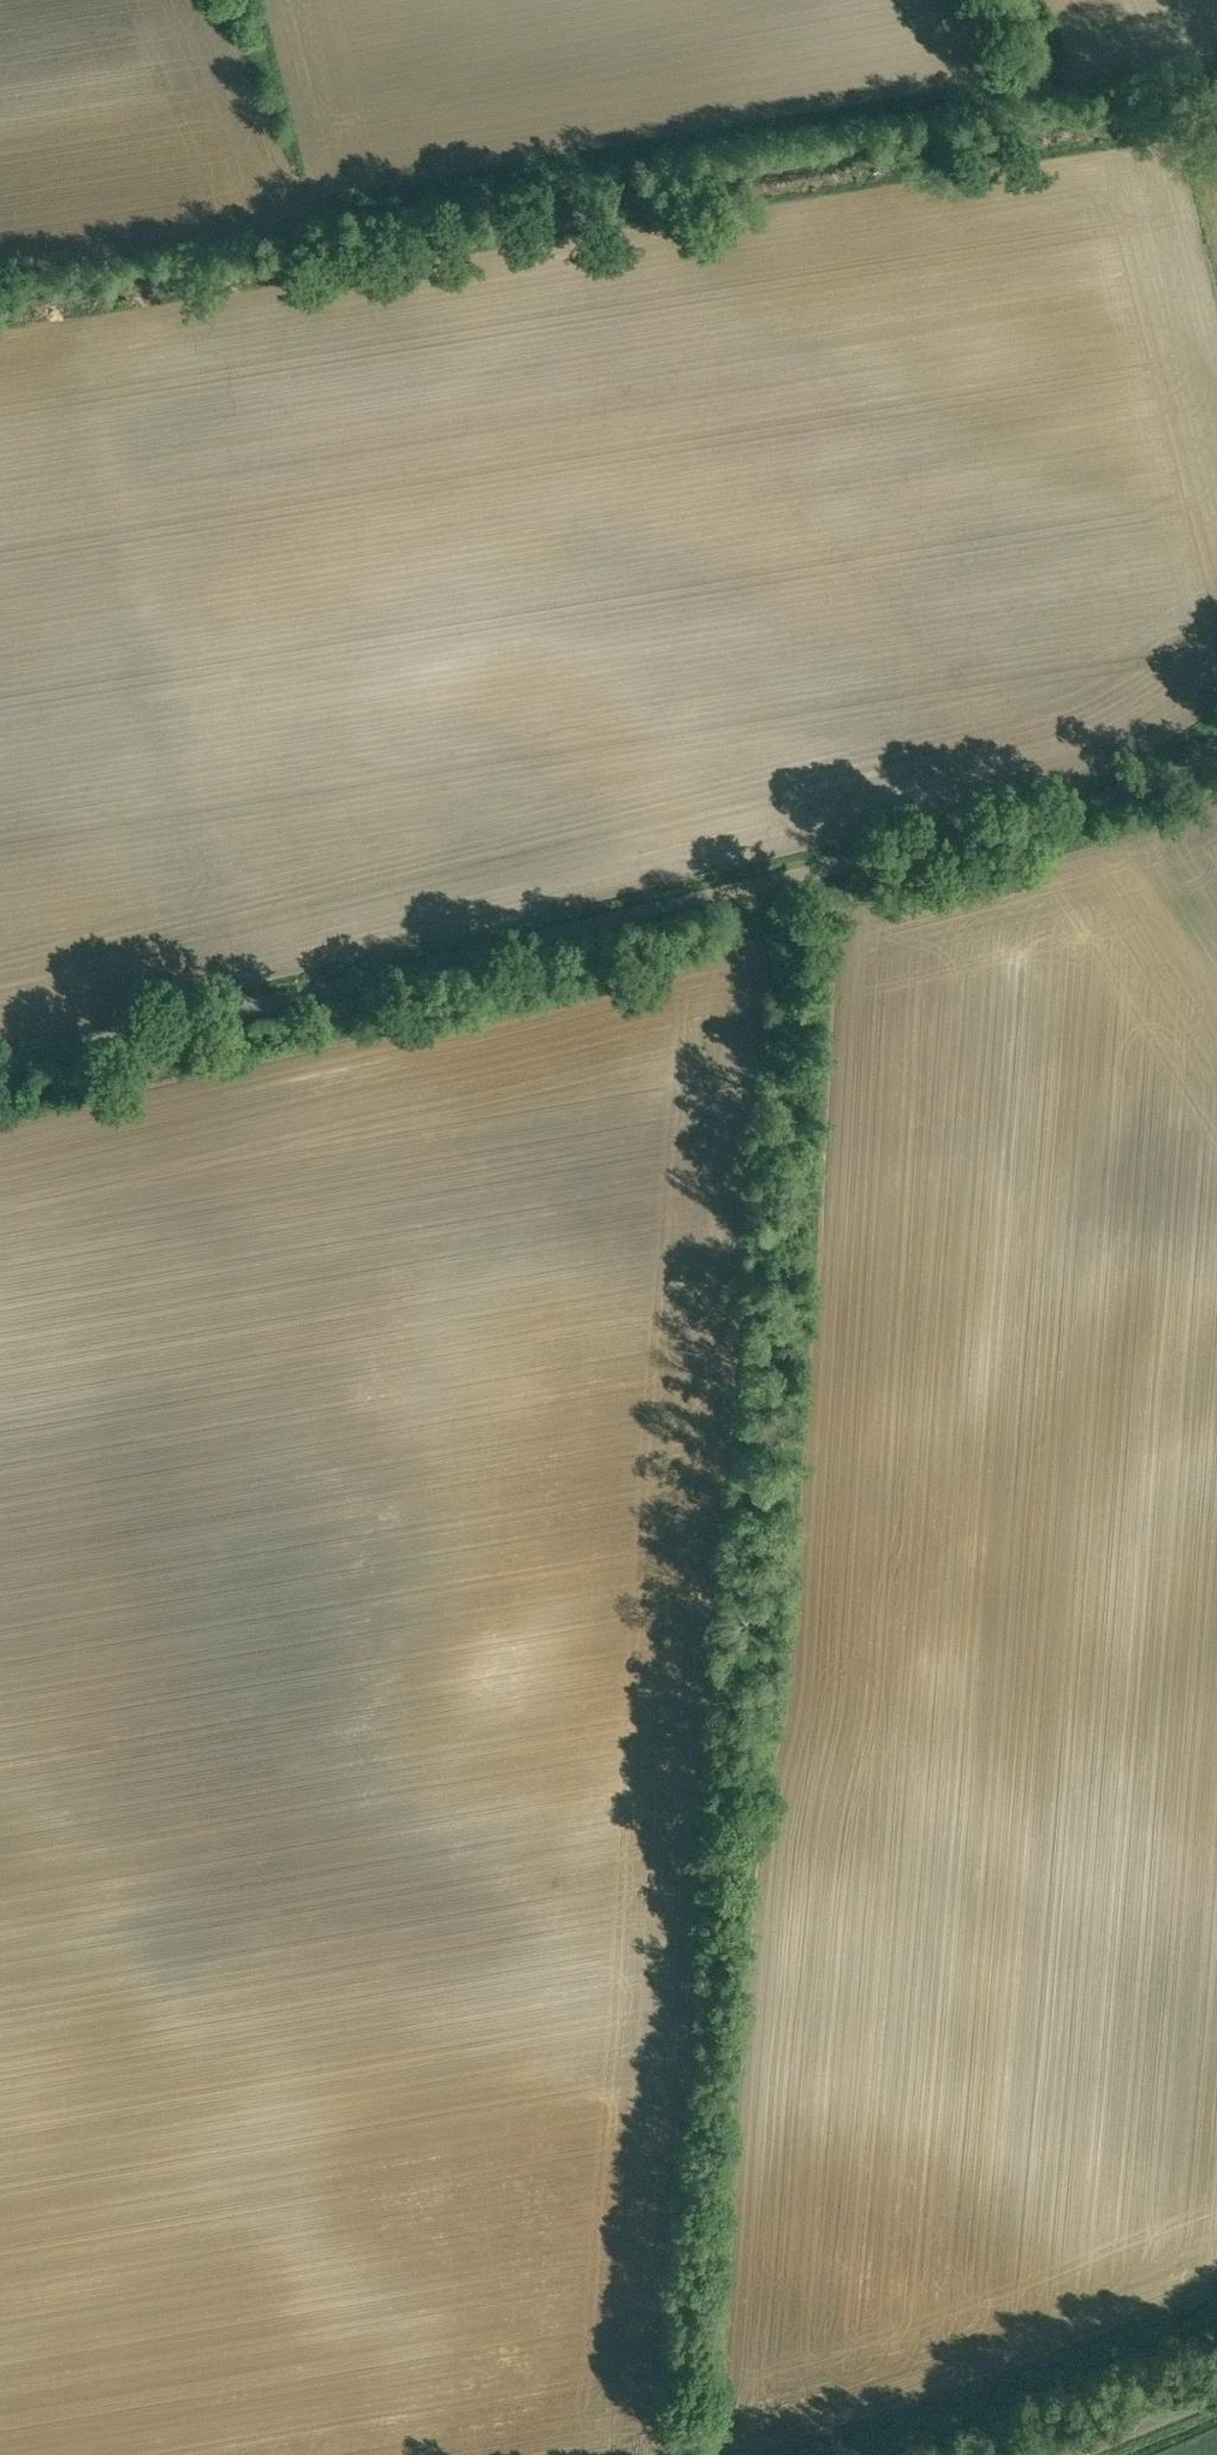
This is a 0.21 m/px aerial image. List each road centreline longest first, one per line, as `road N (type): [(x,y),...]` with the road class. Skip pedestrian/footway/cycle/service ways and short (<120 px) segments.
road 1 (residential): [(0,1045),(787,848),(1132,803),(1216,747)]
road 2 (unclassified): [(998,2454),(1216,2369)]

